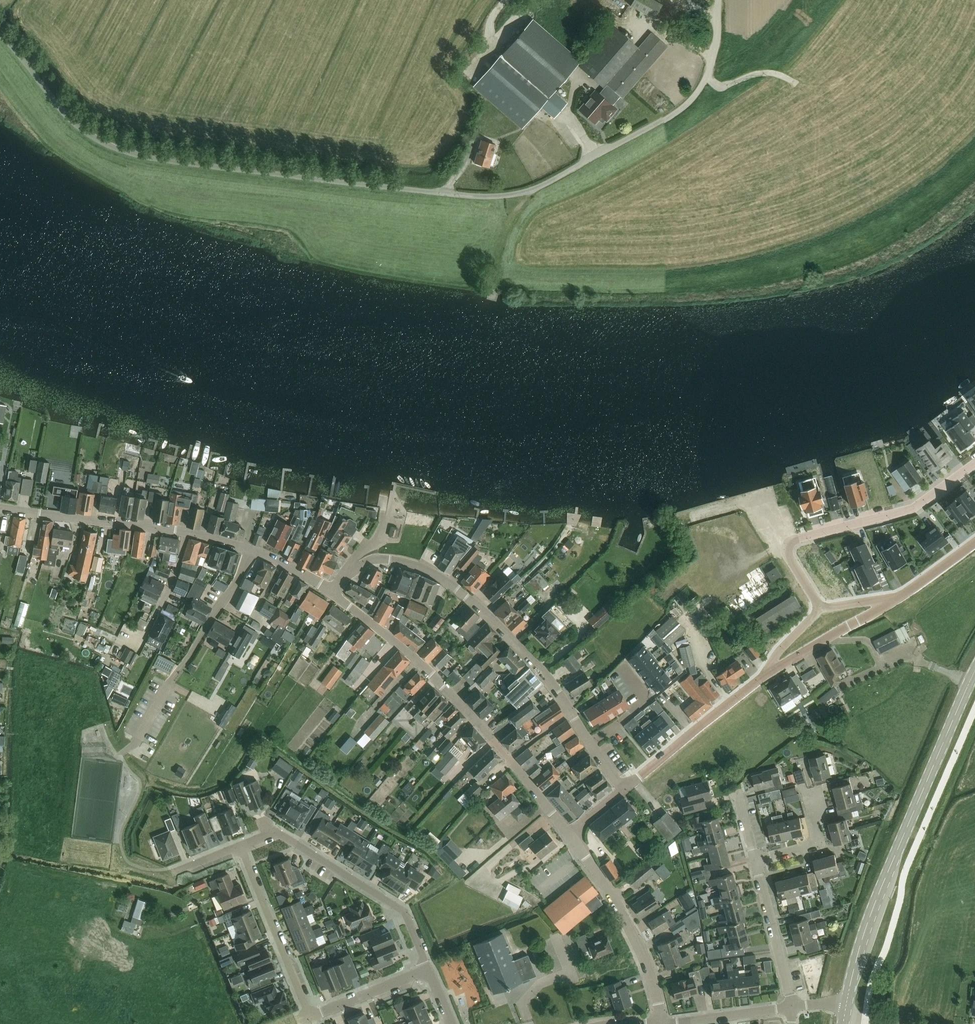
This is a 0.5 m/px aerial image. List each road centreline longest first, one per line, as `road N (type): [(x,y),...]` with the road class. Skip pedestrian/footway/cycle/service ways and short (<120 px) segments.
road 1 (unclassified): [(0,36),(69,118),(127,153),(494,197),(544,185),(680,108),(710,67),(718,0)]
road 2 (secondary): [(847,1002),(879,893),(974,671)]
road 3 (residential): [(570,835),(449,692),(332,592)]
road 4 (residential): [(590,741),(554,687),(454,586),(388,559),(354,570)]
road 5 (residential): [(820,608),(789,557),(791,543),(906,511),(974,465)]
road 6 (residential): [(428,970),(406,916),(277,834),(241,847)]
road 7 (residential): [(119,758),(137,741),(251,550)]
road 8 (residential): [(660,1023),(637,940),(570,835)]
road 9 (residential): [(0,507),(185,531)]
road 10 (residential): [(622,789),(768,674)]
road 11 (residential): [(309,1011),(241,847)]
road 12 (residential): [(792,1008),(755,860)]
road 13 (residential): [(768,674),(889,602)]
road 14 (unclassified): [(792,1008),(664,1023)]
road 15 (residential): [(309,1011),(321,1014),(428,970)]
road 16 (residential): [(185,531),(175,572),(139,644)]

